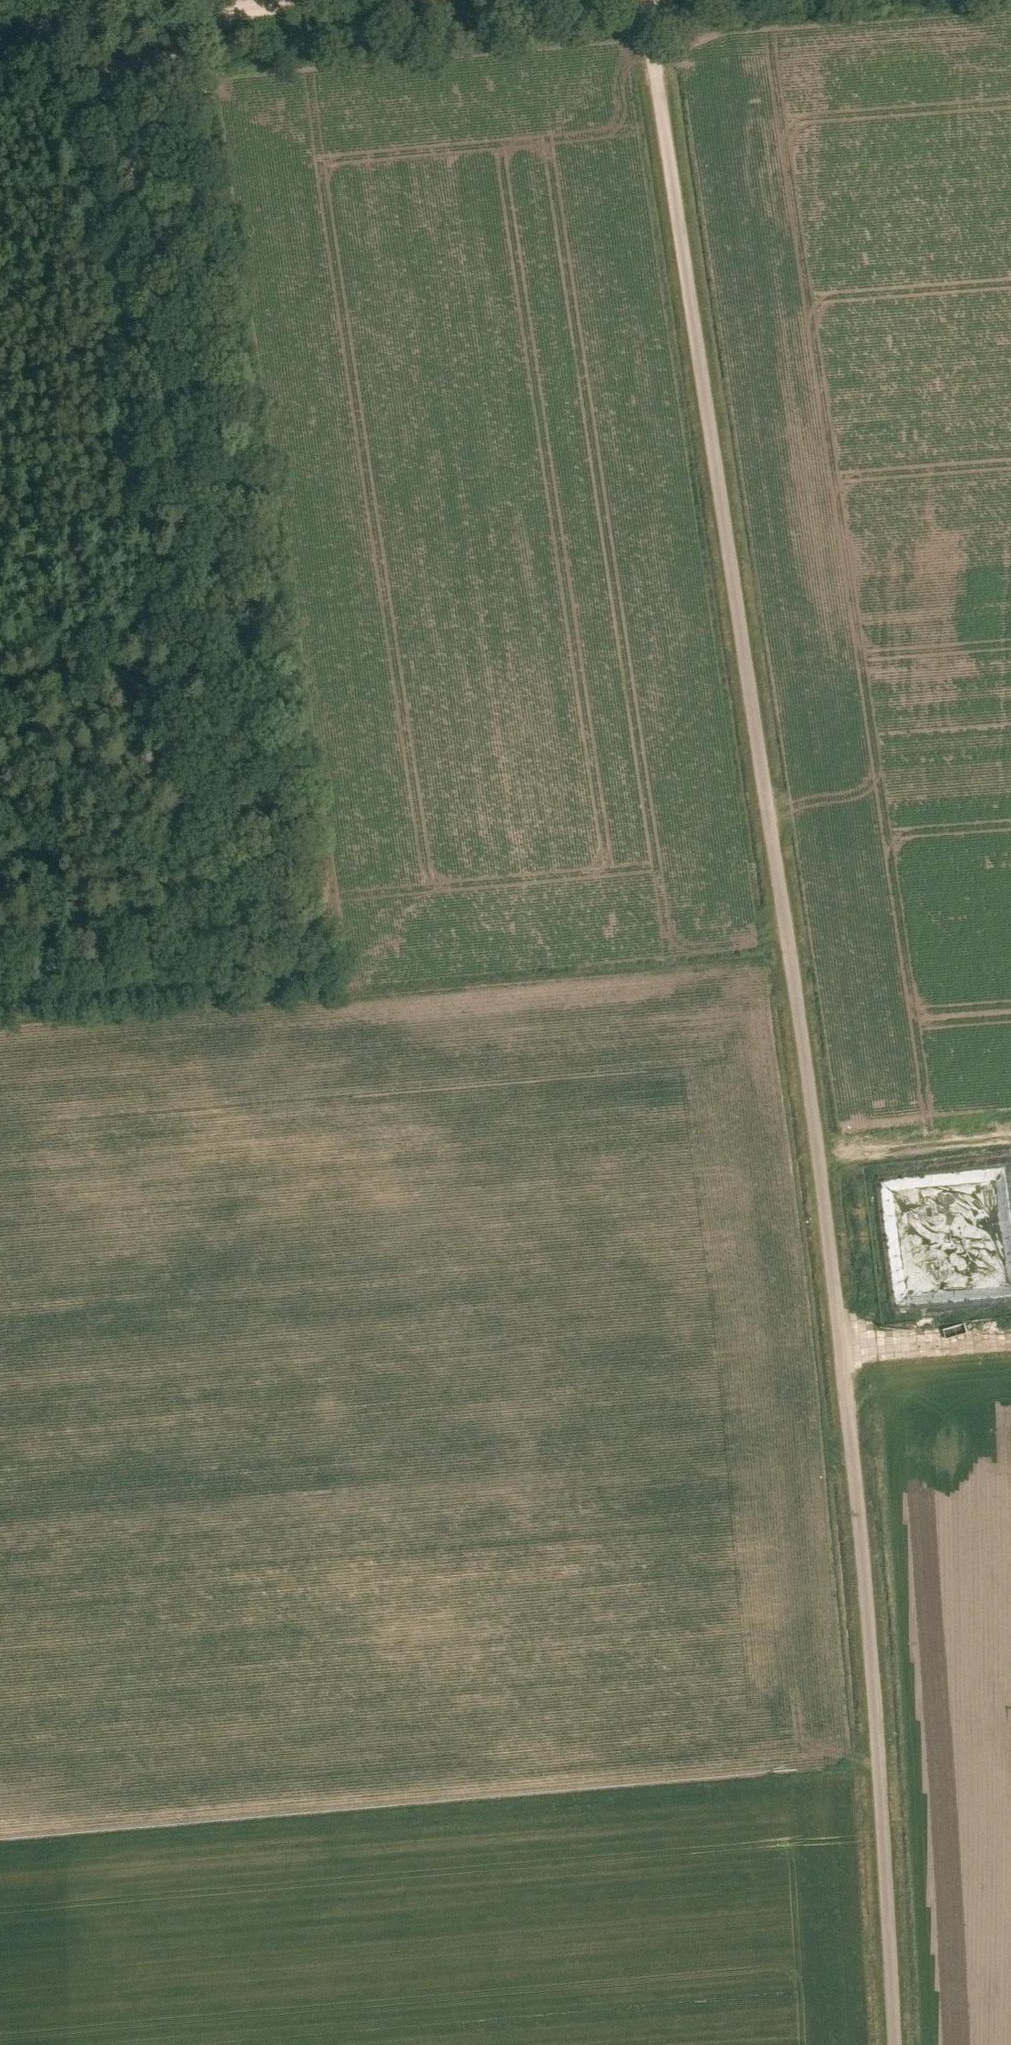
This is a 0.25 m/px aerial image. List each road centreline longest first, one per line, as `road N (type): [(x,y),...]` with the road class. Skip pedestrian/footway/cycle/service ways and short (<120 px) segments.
road 1 (unclassified): [(894,2044),(837,1313),(648,0)]
road 2 (track): [(56,17),(255,0)]

